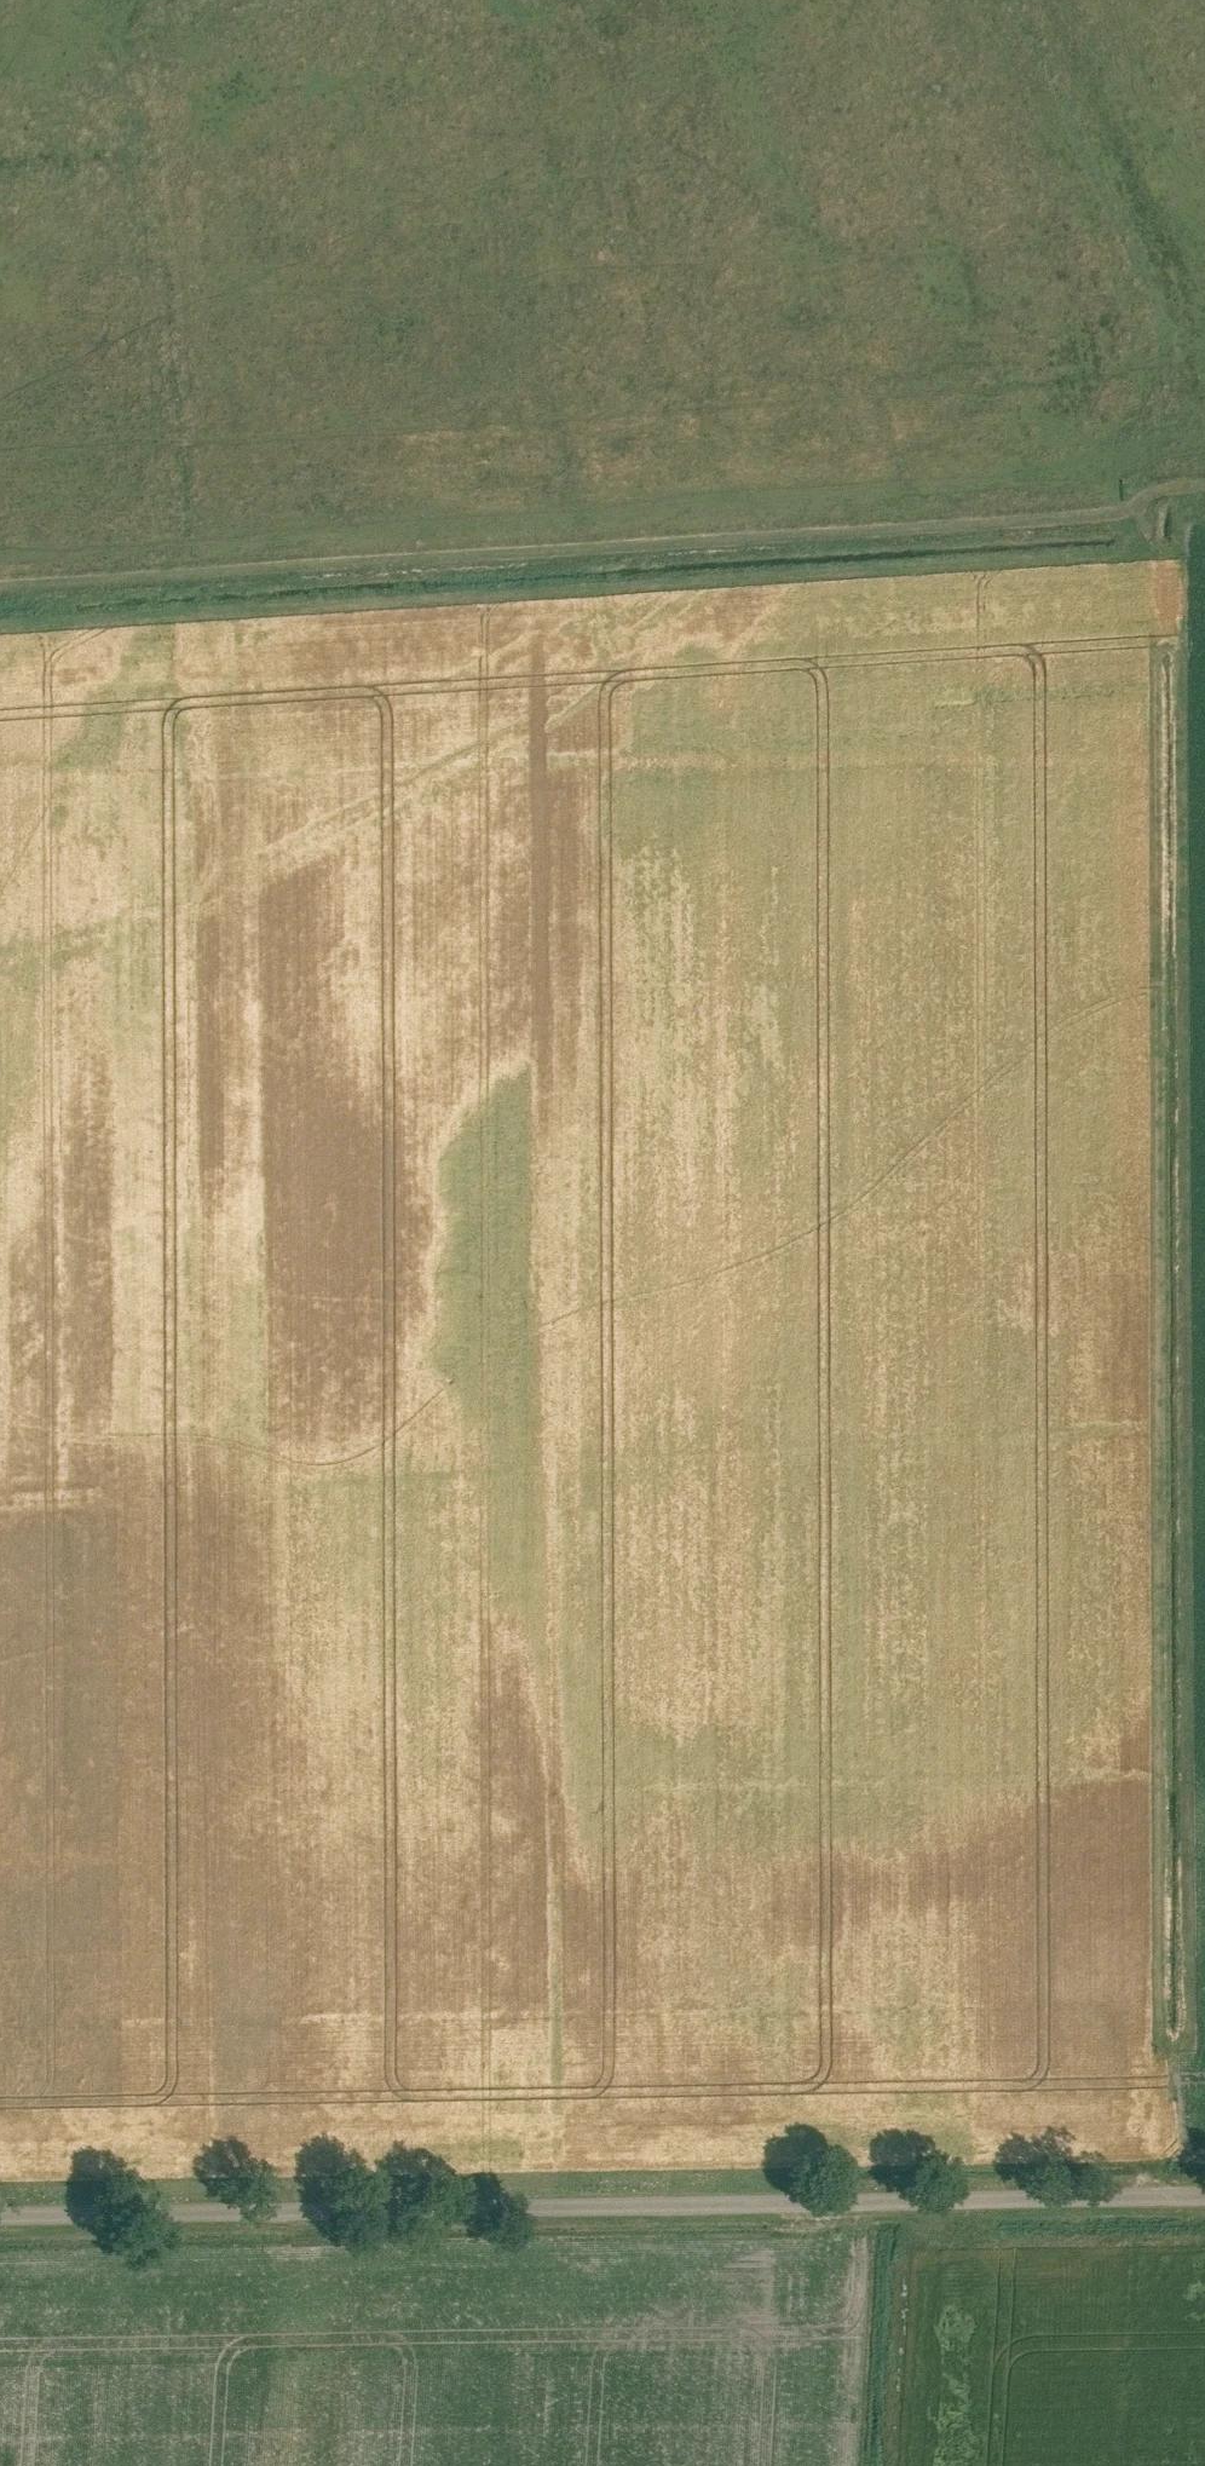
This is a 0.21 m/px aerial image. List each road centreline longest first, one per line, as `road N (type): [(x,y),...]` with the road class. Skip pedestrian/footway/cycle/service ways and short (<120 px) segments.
road 1 (track): [(1204,488),(1158,493),(1132,518),(958,534),(791,537),(0,592)]
road 2 (unclassified): [(0,2216),(1204,2195)]

